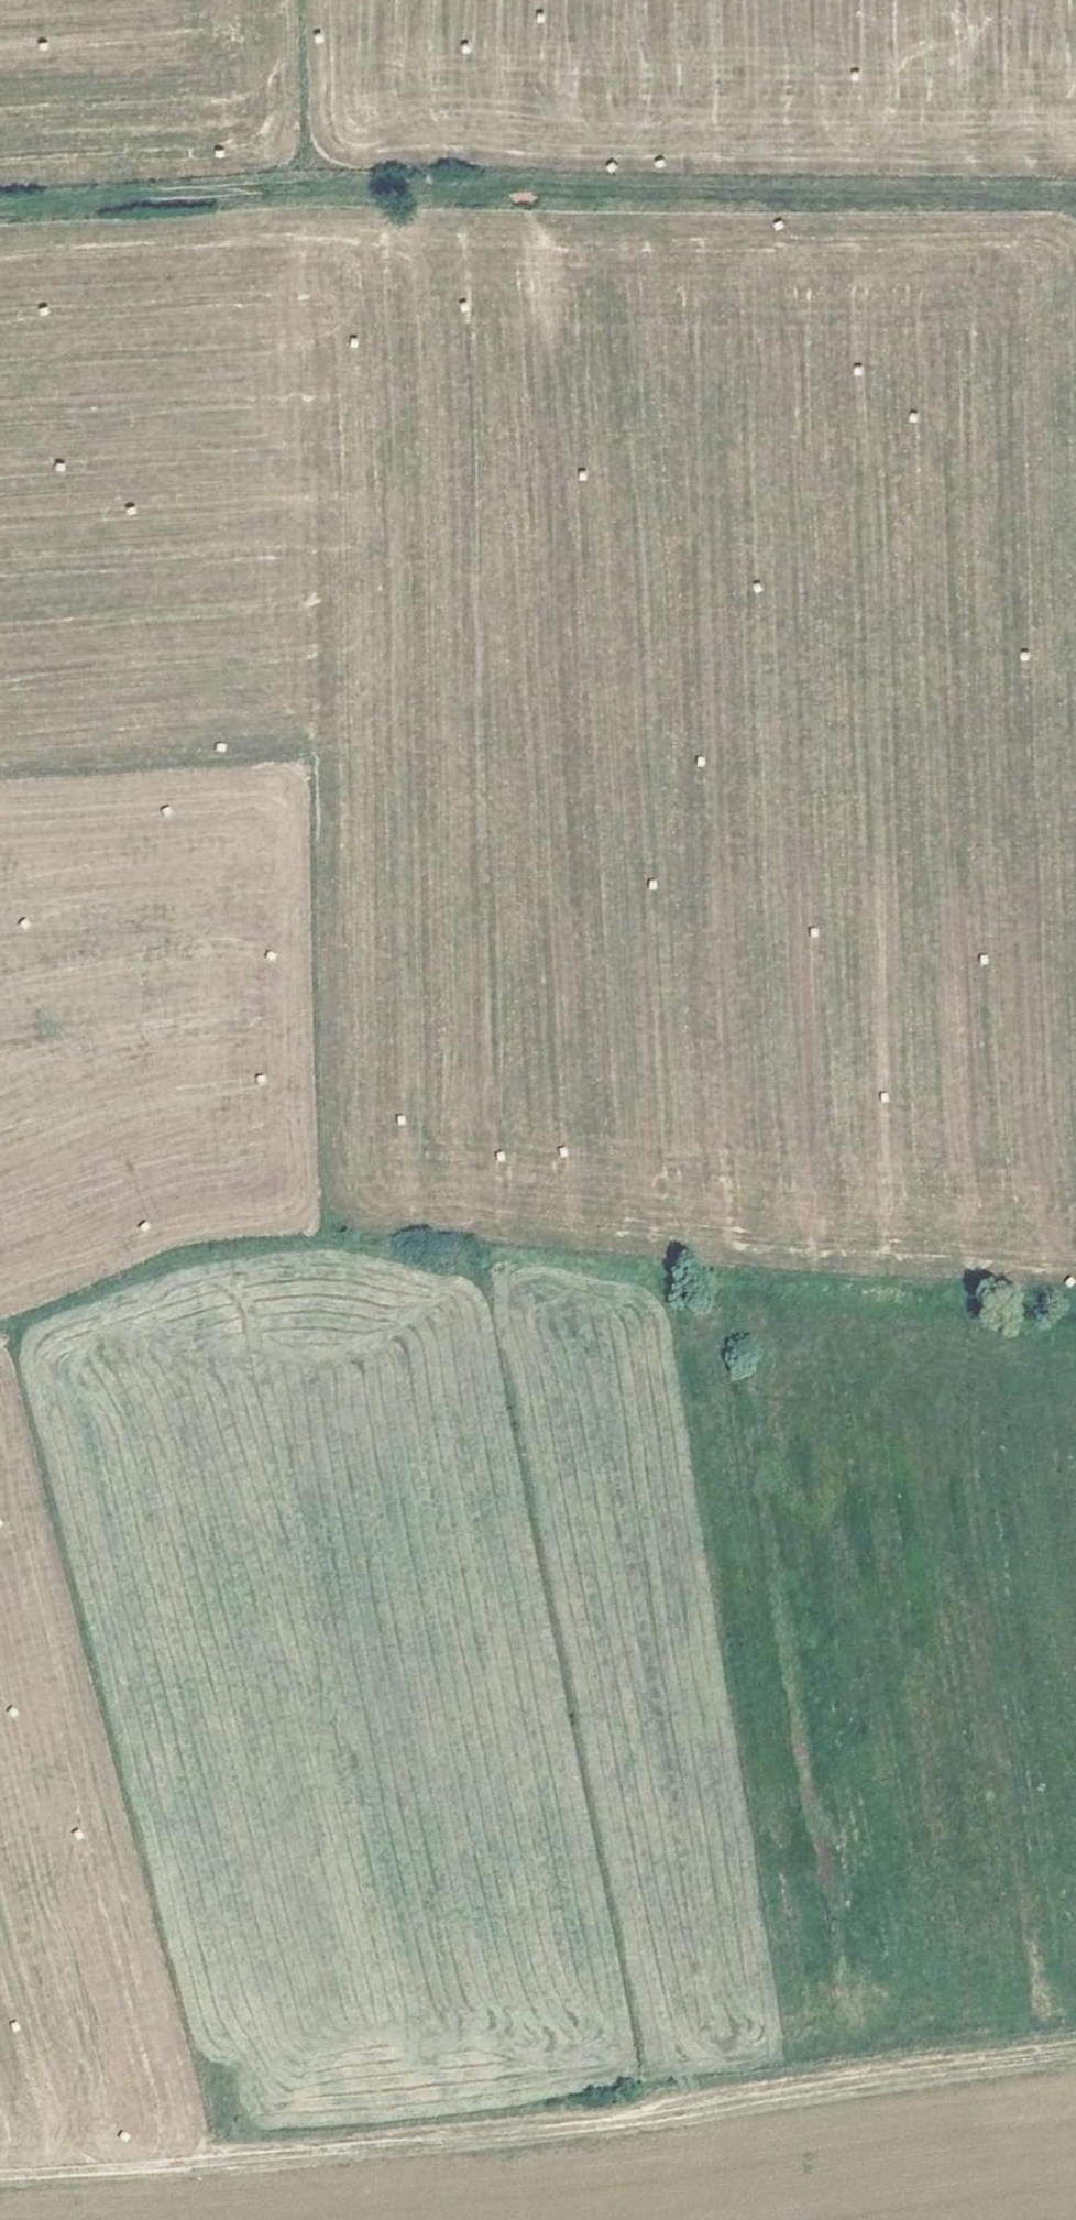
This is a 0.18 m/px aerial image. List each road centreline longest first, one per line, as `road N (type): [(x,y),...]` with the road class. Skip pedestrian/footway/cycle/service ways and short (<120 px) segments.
road 1 (track): [(0,2171),(495,2134),(1075,2053)]
road 2 (track): [(0,216),(507,184),(1075,194)]

